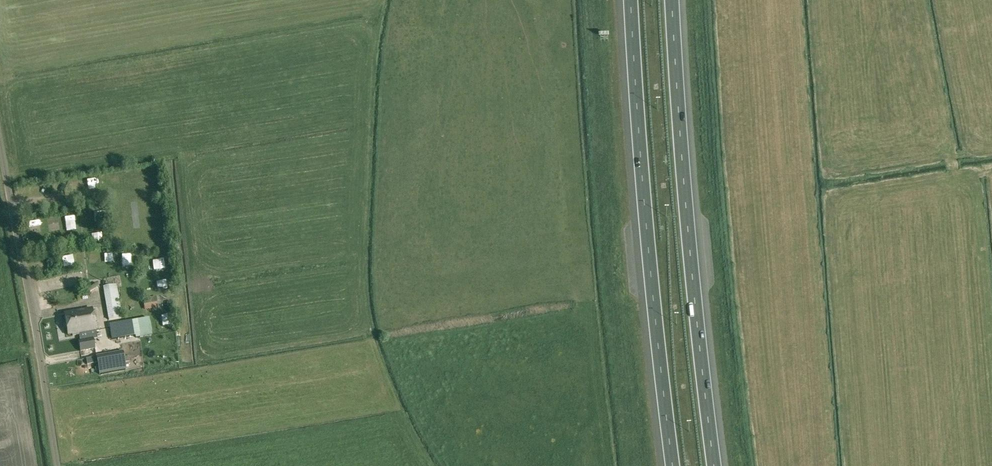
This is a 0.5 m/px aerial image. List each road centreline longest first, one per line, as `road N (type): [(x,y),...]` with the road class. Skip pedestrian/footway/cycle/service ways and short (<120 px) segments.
road 1 (motorway): [(626,0),(667,465)]
road 2 (motorway): [(714,465),(673,0)]
road 3 (unclassified): [(55,465),(0,153)]

